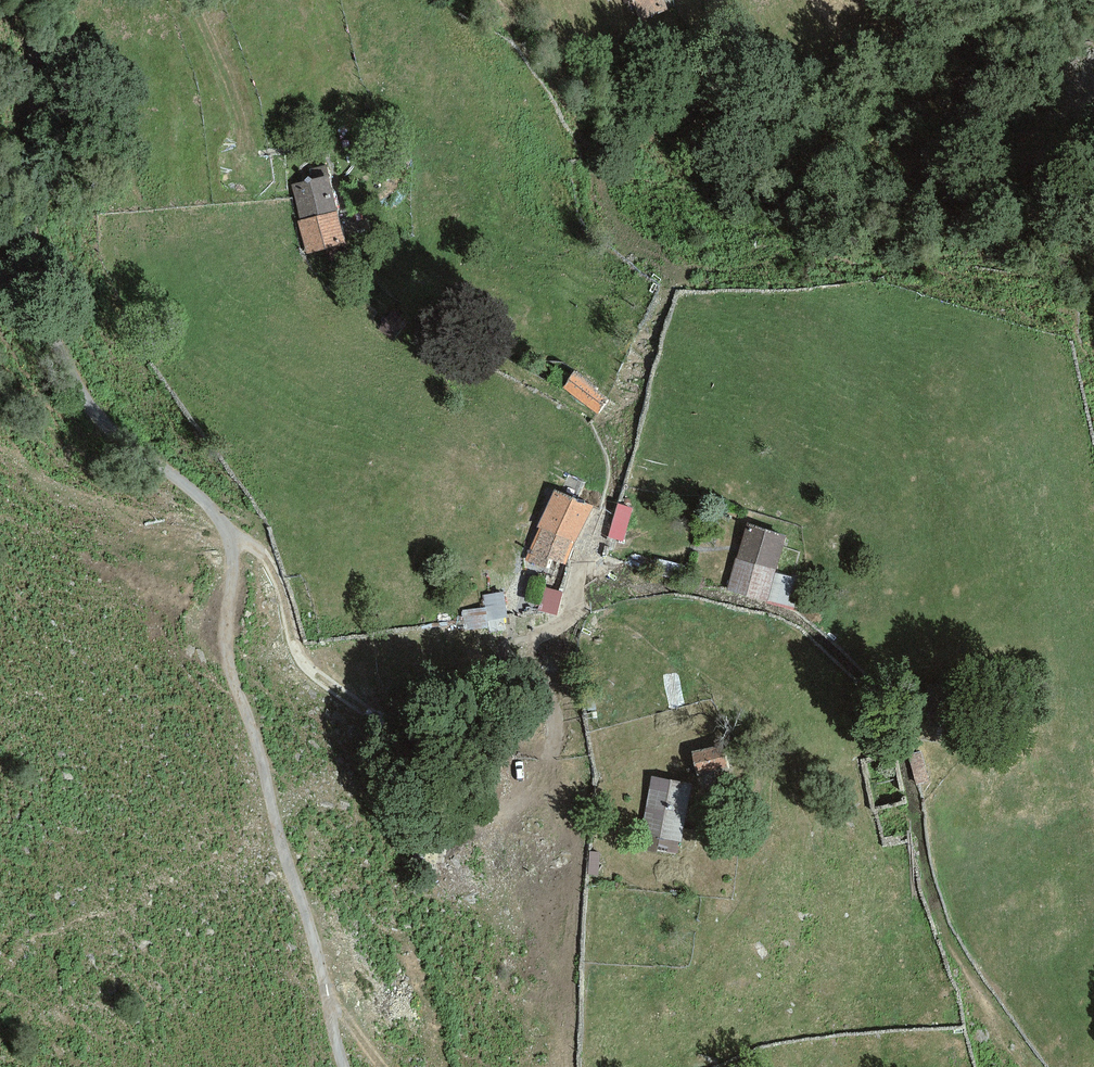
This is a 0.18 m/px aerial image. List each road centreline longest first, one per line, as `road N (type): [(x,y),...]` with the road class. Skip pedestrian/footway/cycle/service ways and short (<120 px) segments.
road 1 (unclassified): [(345,1066),(226,654),(232,562),(224,525),(91,407),(43,305),(32,246),(32,0)]
road 2 (track): [(228,536),(252,545),(272,568),(308,668),(383,725),(442,802),(481,817),(516,805),(549,760),(554,706),(529,649),(568,617),(583,564)]
road 3 (track): [(192,0),(238,109),(251,168)]

